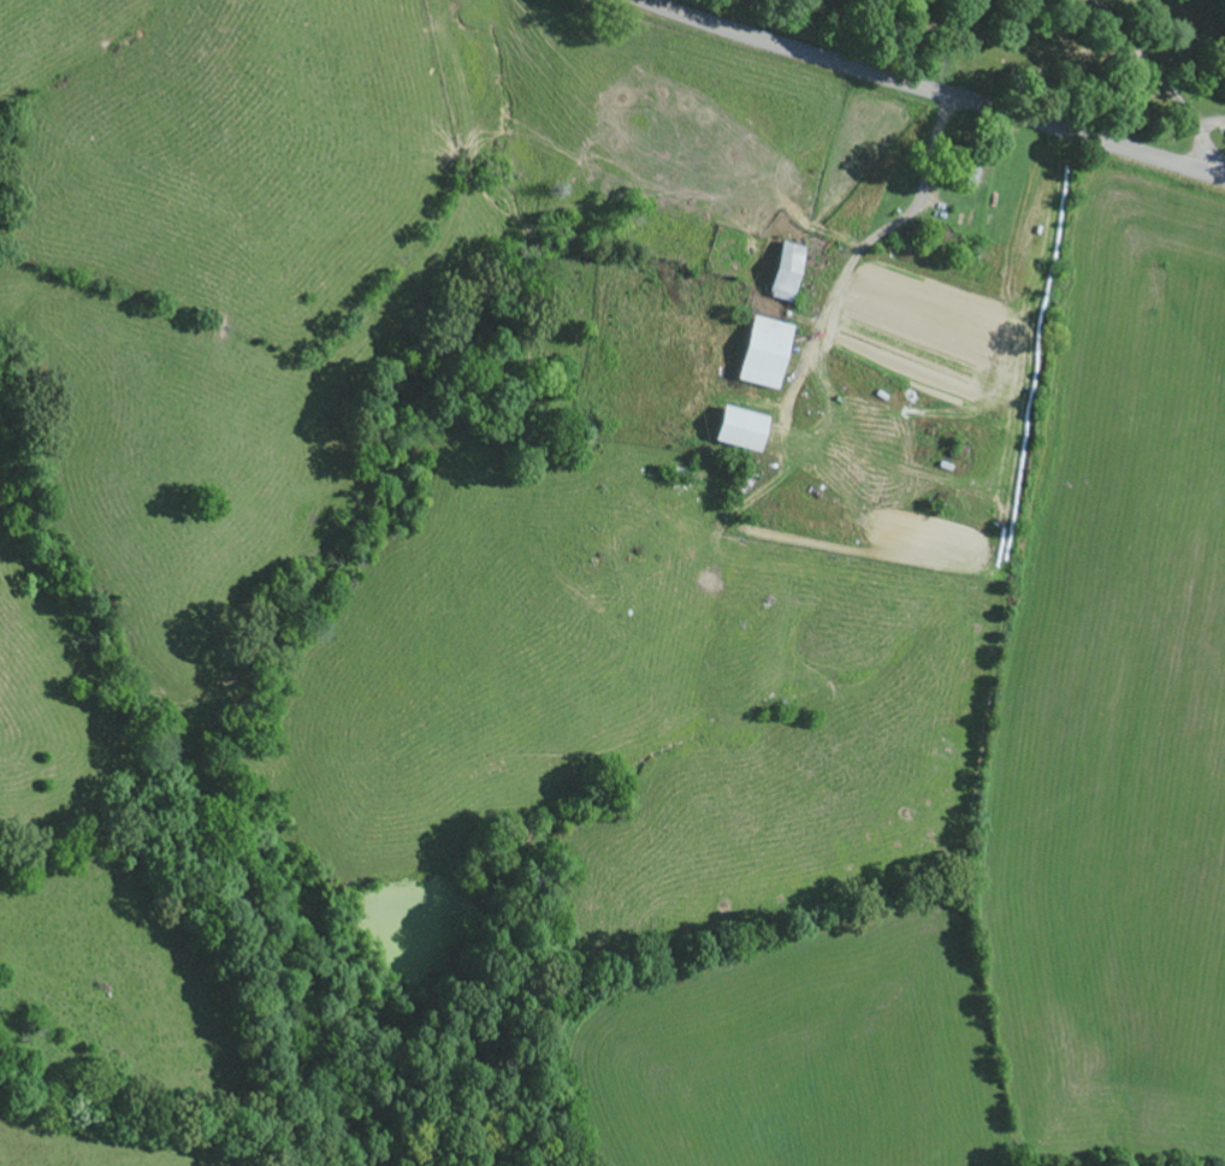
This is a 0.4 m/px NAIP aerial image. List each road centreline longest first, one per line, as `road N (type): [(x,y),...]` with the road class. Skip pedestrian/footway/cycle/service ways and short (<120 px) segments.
road 1 (primary): [(641,0),(852,73),(1224,178)]
road 2 (residential): [(1207,172),(1208,140),(1110,0)]

